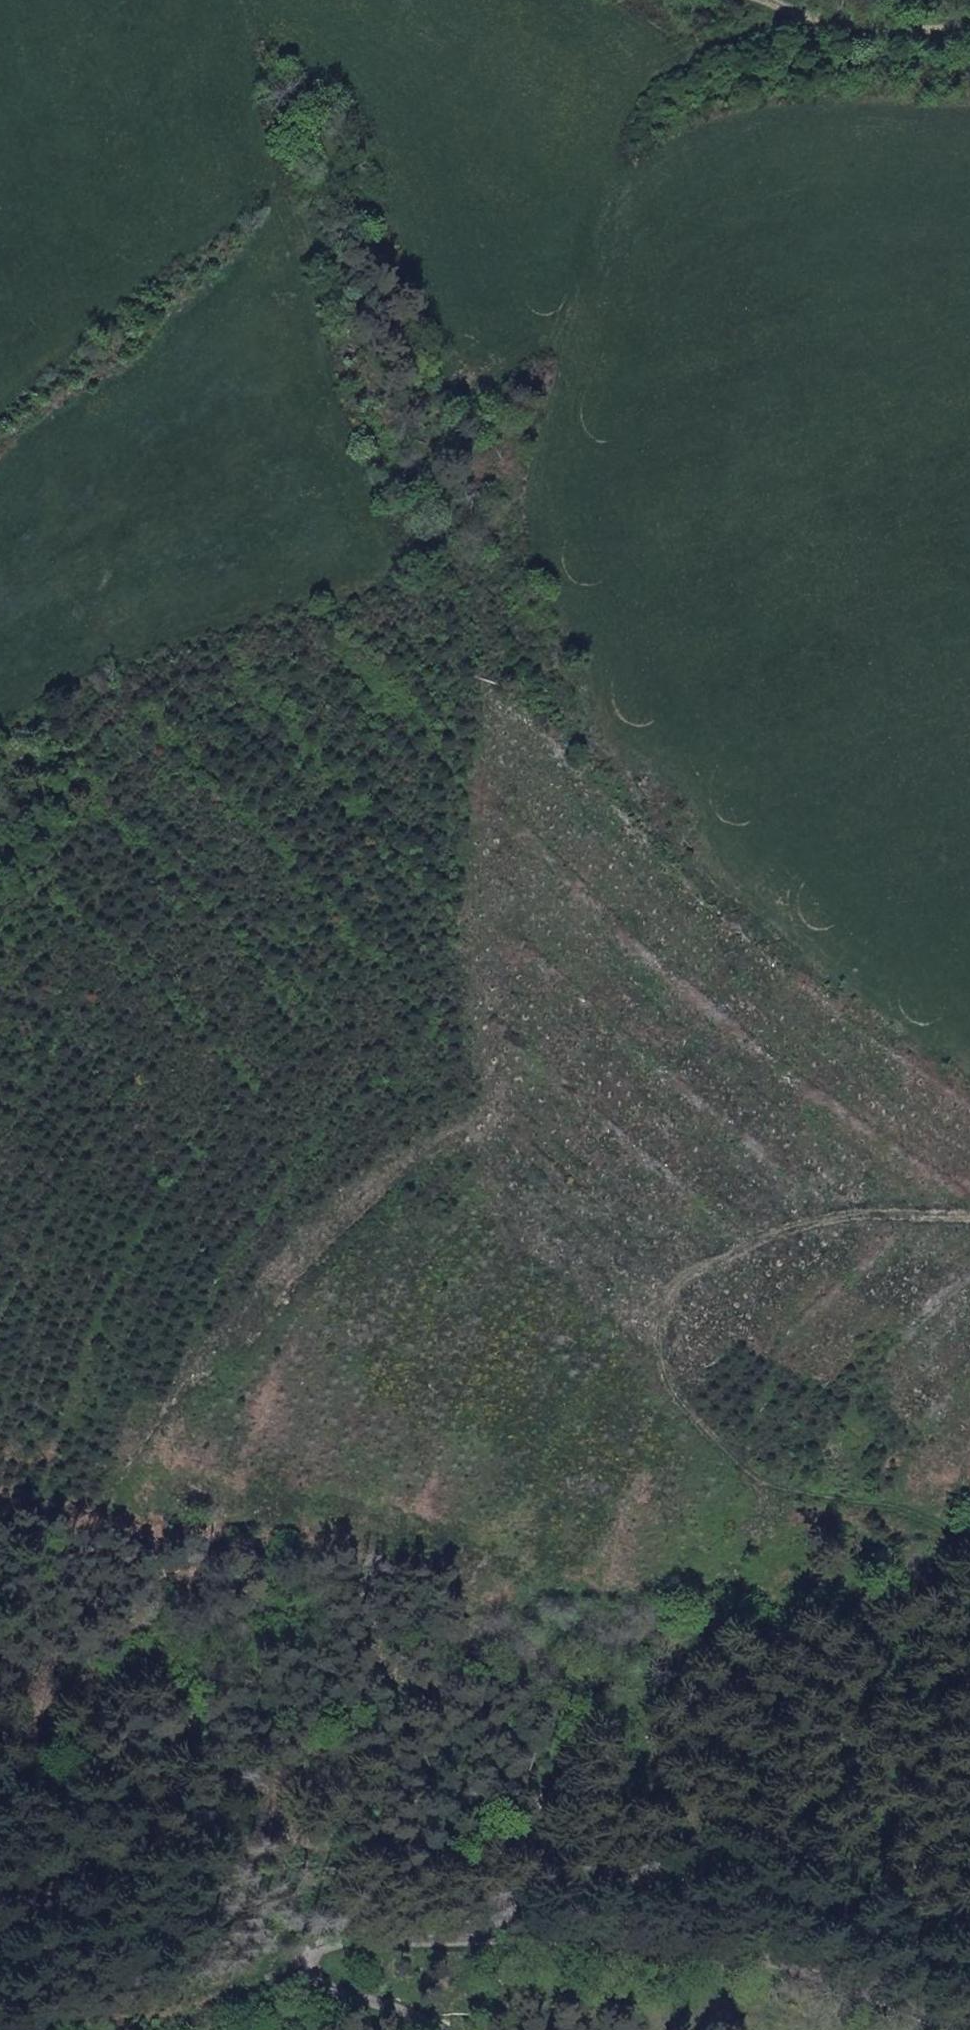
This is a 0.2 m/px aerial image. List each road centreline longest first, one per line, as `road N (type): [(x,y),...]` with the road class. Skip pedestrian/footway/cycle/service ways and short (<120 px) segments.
road 1 (track): [(969,1559),(673,1391),(646,1331)]
road 2 (track): [(757,0),(878,28),(969,26)]

